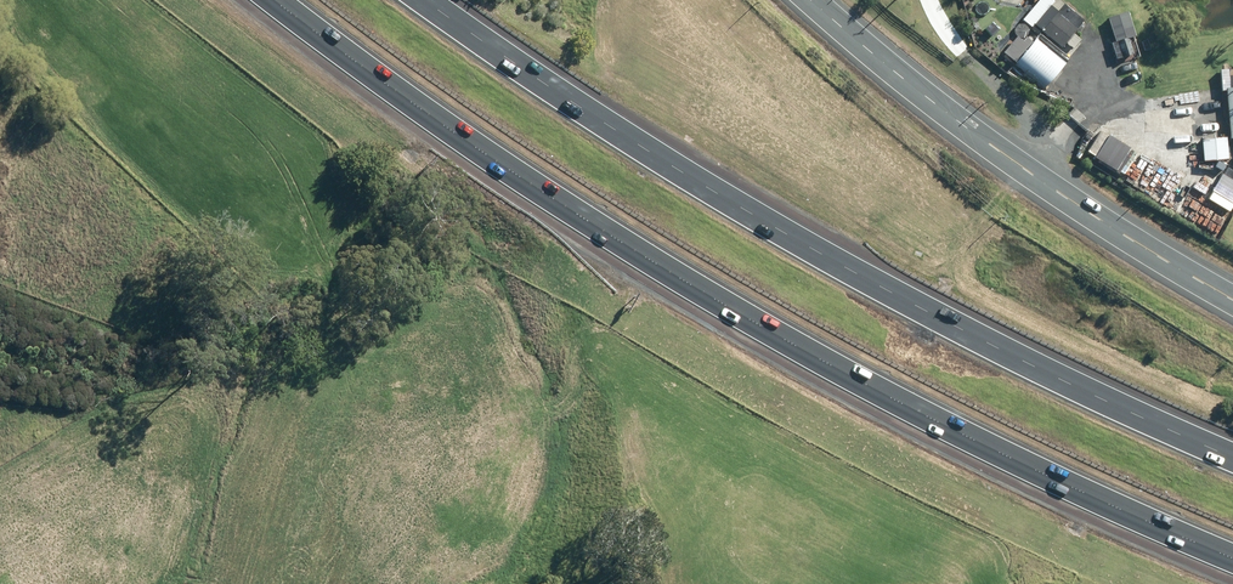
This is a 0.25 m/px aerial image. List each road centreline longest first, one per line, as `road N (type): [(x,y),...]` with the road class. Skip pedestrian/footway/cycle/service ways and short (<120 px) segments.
road 1 (motorway): [(1232,559),(874,388),(496,157),(280,0)]
road 2 (motorway): [(430,0),(821,242),(1089,392),(1232,453)]
road 3 (secondary): [(1232,300),(1041,182),(811,0)]

